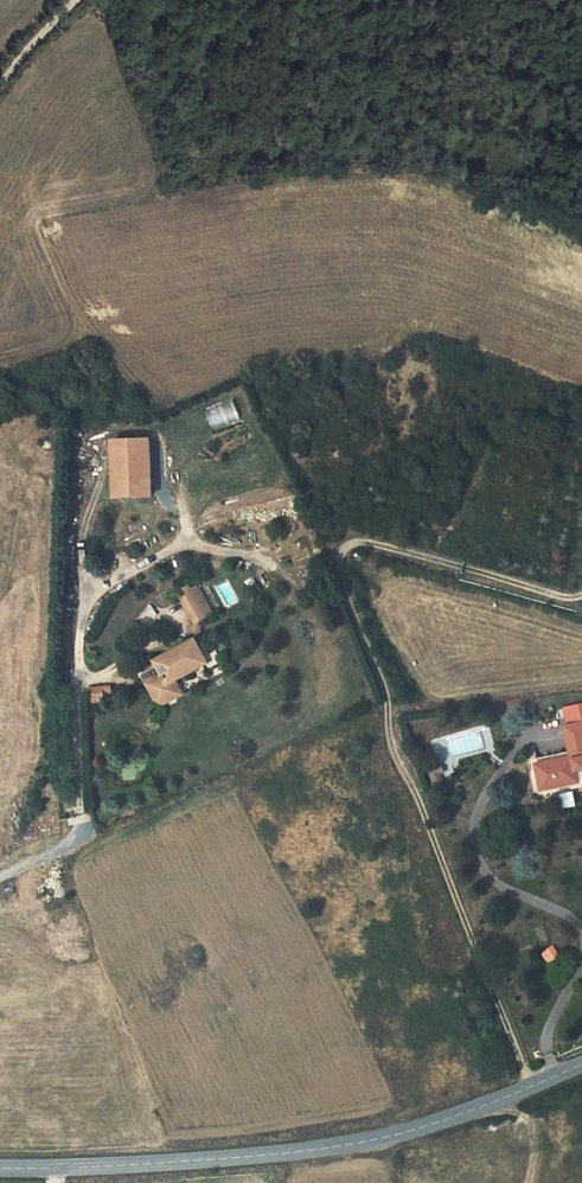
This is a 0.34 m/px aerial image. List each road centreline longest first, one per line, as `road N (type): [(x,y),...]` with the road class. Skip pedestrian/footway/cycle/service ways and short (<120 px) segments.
road 1 (track): [(581,599),(357,541),(334,557),(382,696),(392,758),(529,1094)]
road 2 (tertiary): [(581,1071),(476,1116),(310,1156),(99,1174),(0,1172)]

